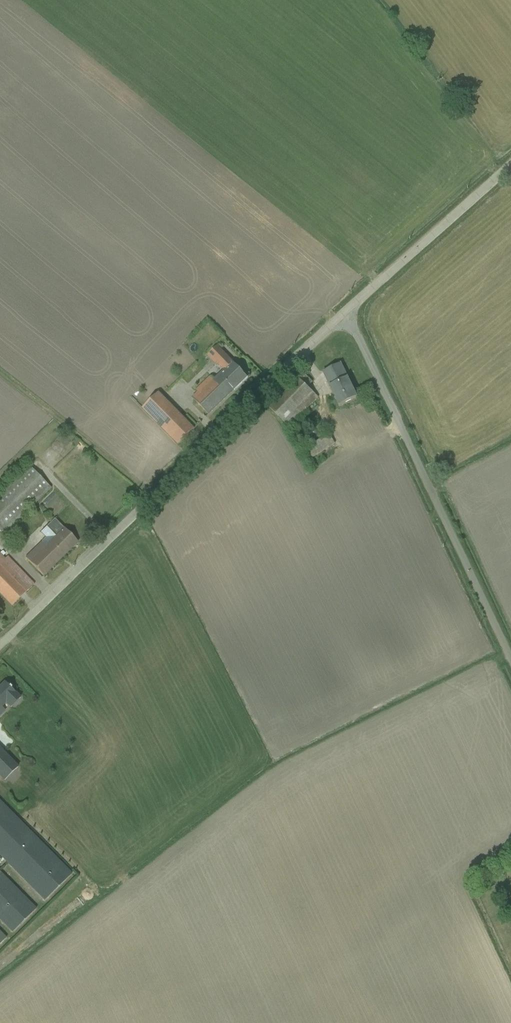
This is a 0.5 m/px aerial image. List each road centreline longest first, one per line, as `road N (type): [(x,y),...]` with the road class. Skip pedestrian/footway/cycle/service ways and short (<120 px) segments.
road 1 (unclassified): [(0,646),(347,310)]
road 2 (unclassified): [(347,310),(510,659)]
road 3 (unclassified): [(347,310),(510,163)]

